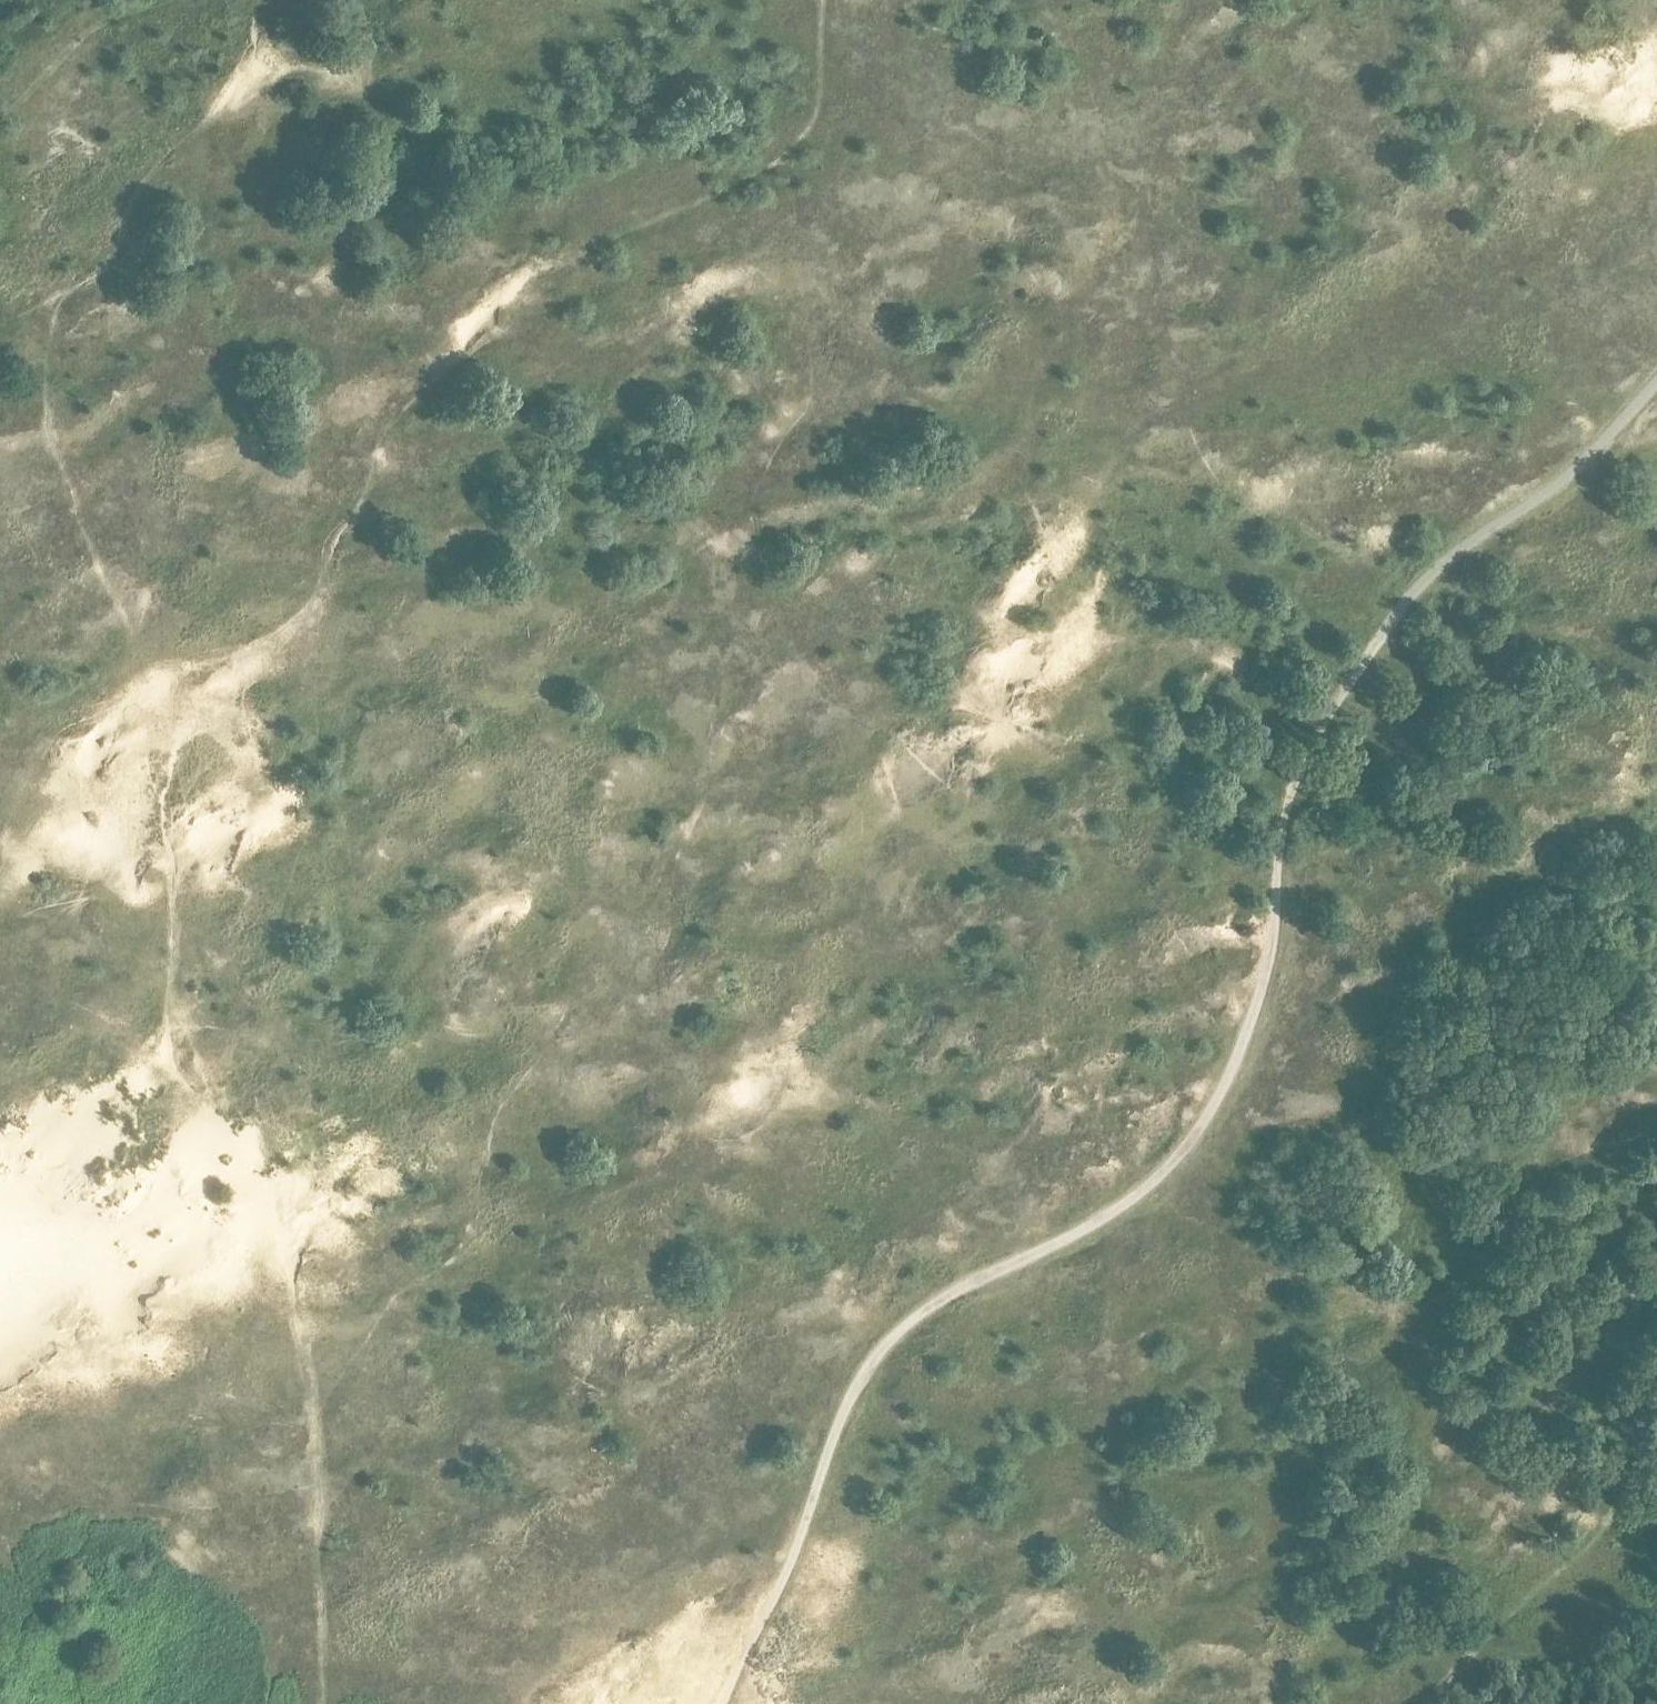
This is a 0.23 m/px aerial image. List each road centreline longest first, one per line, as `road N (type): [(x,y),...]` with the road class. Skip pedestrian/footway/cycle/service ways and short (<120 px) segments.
road 1 (track): [(725,1703),(800,1540),(862,1373),(929,1305),(1119,1210),(1197,1135),(1266,977),(1287,809),(1324,730),(1425,578),(1554,489),(1656,380)]

